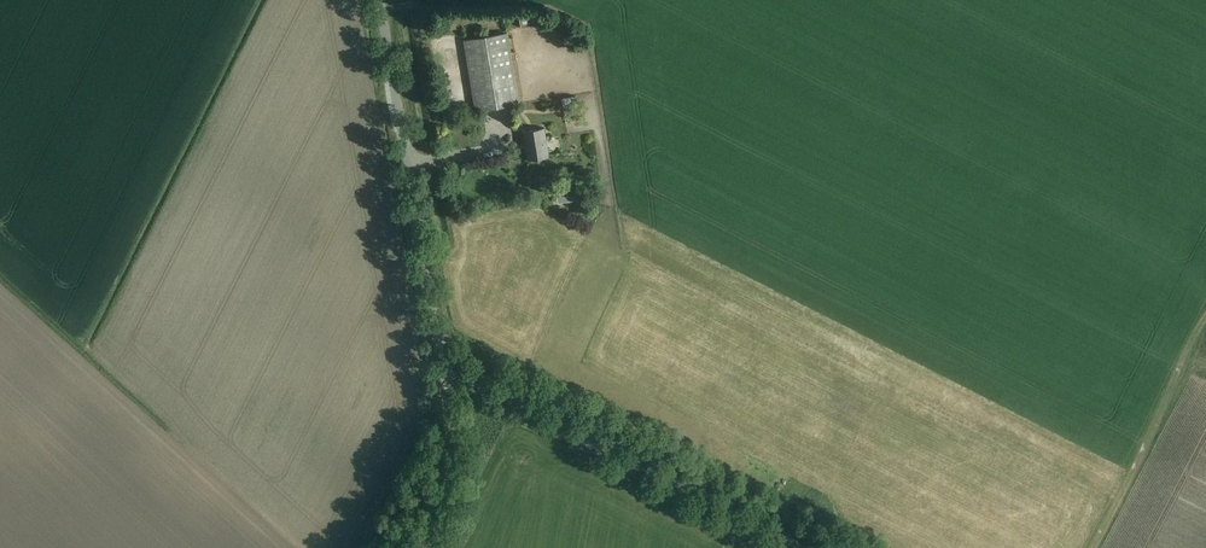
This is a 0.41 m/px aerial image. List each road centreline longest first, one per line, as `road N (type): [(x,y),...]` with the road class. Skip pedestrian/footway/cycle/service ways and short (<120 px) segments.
road 1 (unclassified): [(804,547),(505,396),(443,354),(380,0)]
road 2 (track): [(1094,547),(1205,322)]
road 3 (track): [(443,354),(451,472),(424,547)]

